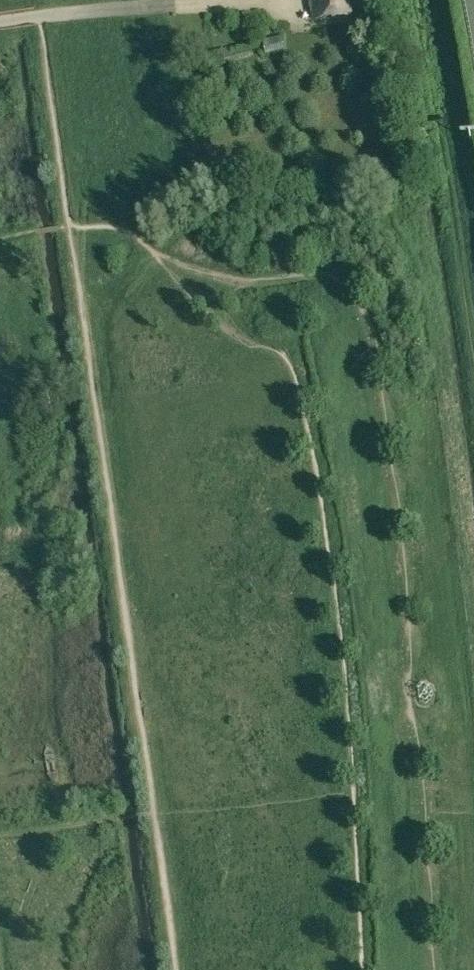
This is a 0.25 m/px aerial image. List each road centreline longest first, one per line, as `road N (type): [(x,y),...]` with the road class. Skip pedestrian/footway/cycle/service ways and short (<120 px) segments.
road 1 (residential): [(0,22),(139,11)]

